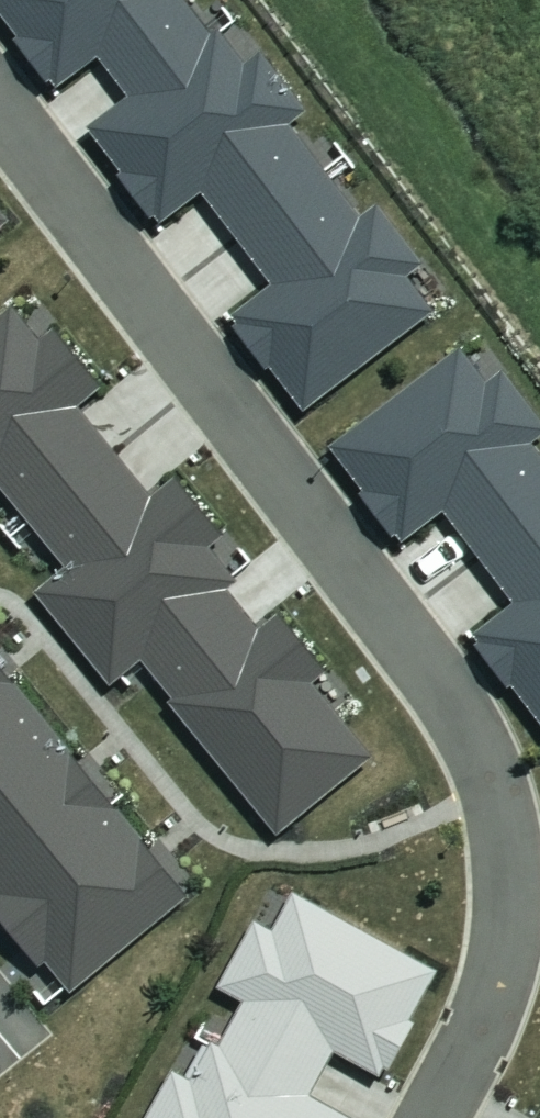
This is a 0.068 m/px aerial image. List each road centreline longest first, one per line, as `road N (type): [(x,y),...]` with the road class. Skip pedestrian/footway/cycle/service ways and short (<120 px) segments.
road 1 (residential): [(0,115),(447,690),(477,748),(512,881),(486,1010),(432,1117)]

